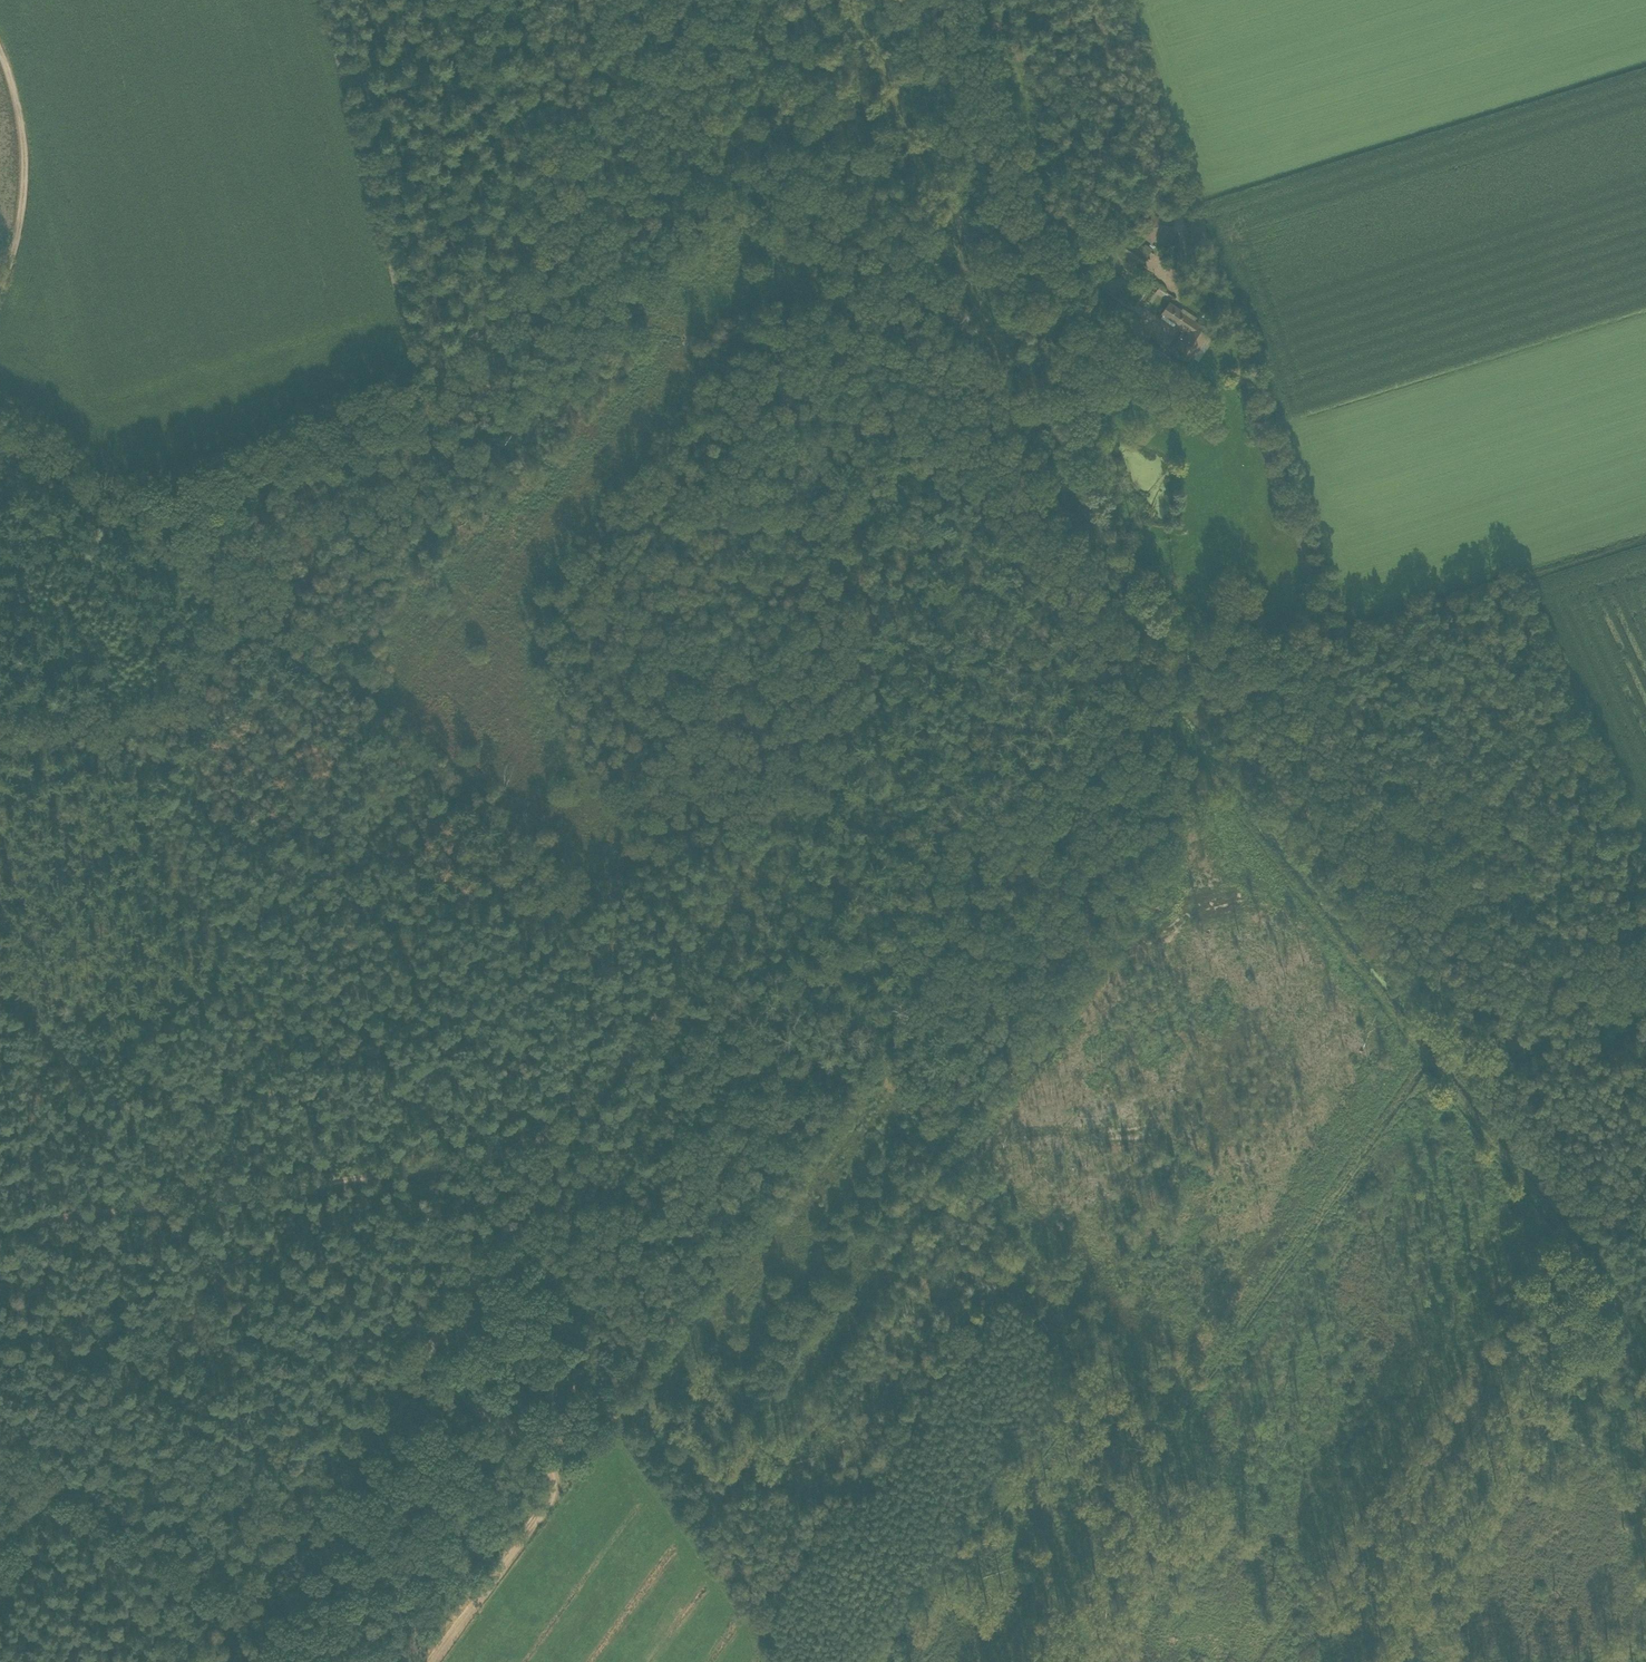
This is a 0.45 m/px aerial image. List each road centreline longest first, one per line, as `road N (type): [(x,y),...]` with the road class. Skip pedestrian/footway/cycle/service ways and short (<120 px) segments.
road 1 (track): [(564,1141),(835,803),(847,573),(1012,377),(841,0)]
road 2 (track): [(0,1226),(564,1141),(411,1362)]
road 3 (track): [(1162,689),(1202,754),(1645,1345)]
road 4 (track): [(411,1362),(556,1482),(422,1661)]
road 5 (track): [(0,305),(16,257),(24,144),(0,52)]

